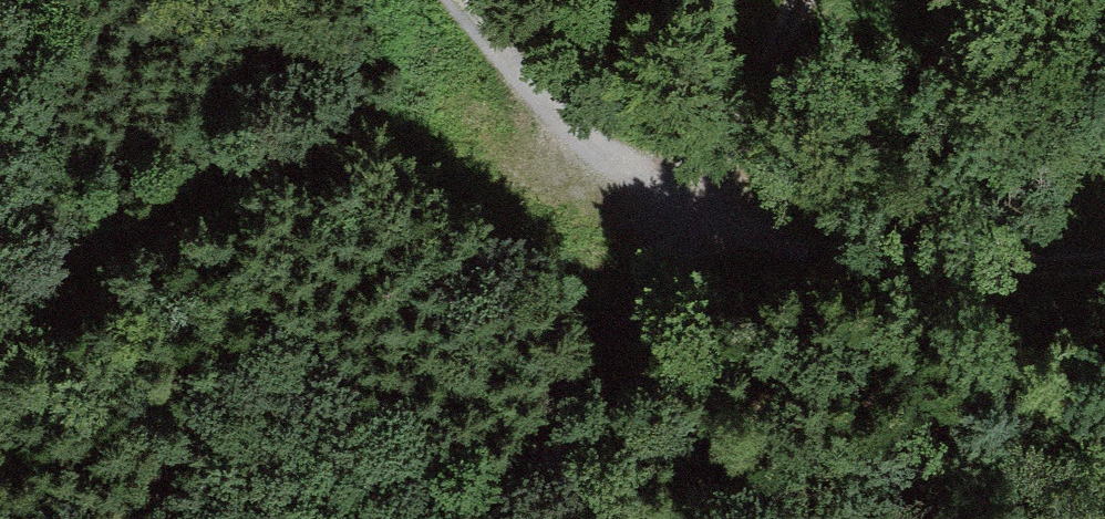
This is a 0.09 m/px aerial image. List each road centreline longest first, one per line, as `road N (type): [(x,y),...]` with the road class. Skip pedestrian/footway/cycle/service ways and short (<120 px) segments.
road 1 (track): [(1104,266),(884,285),(690,215),(535,98),(450,0)]
road 2 (track): [(492,518),(601,392),(690,215)]
road 3 (track): [(802,0),(690,215)]

